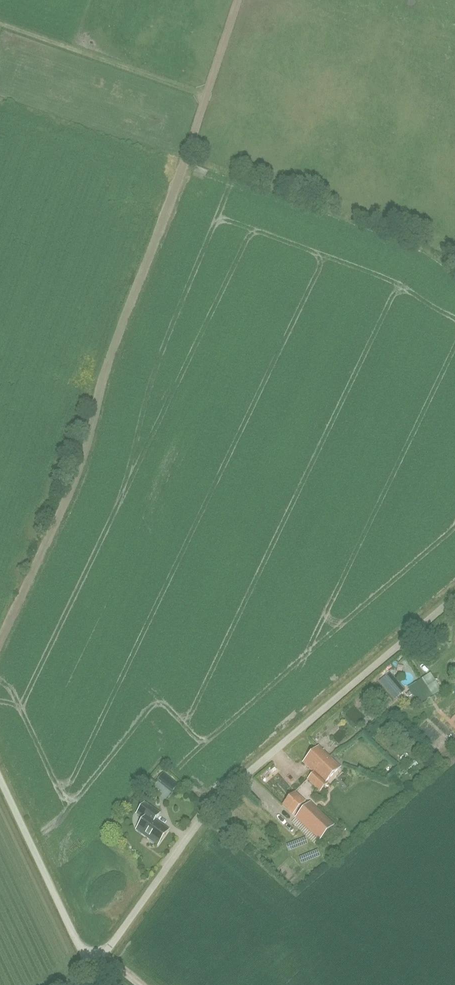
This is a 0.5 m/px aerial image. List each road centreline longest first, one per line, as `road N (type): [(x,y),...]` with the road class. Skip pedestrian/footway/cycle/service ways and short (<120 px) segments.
road 1 (unclassified): [(0,778),(91,968),(224,794),(454,599)]
road 2 (track): [(239,0),(75,479),(0,639)]

